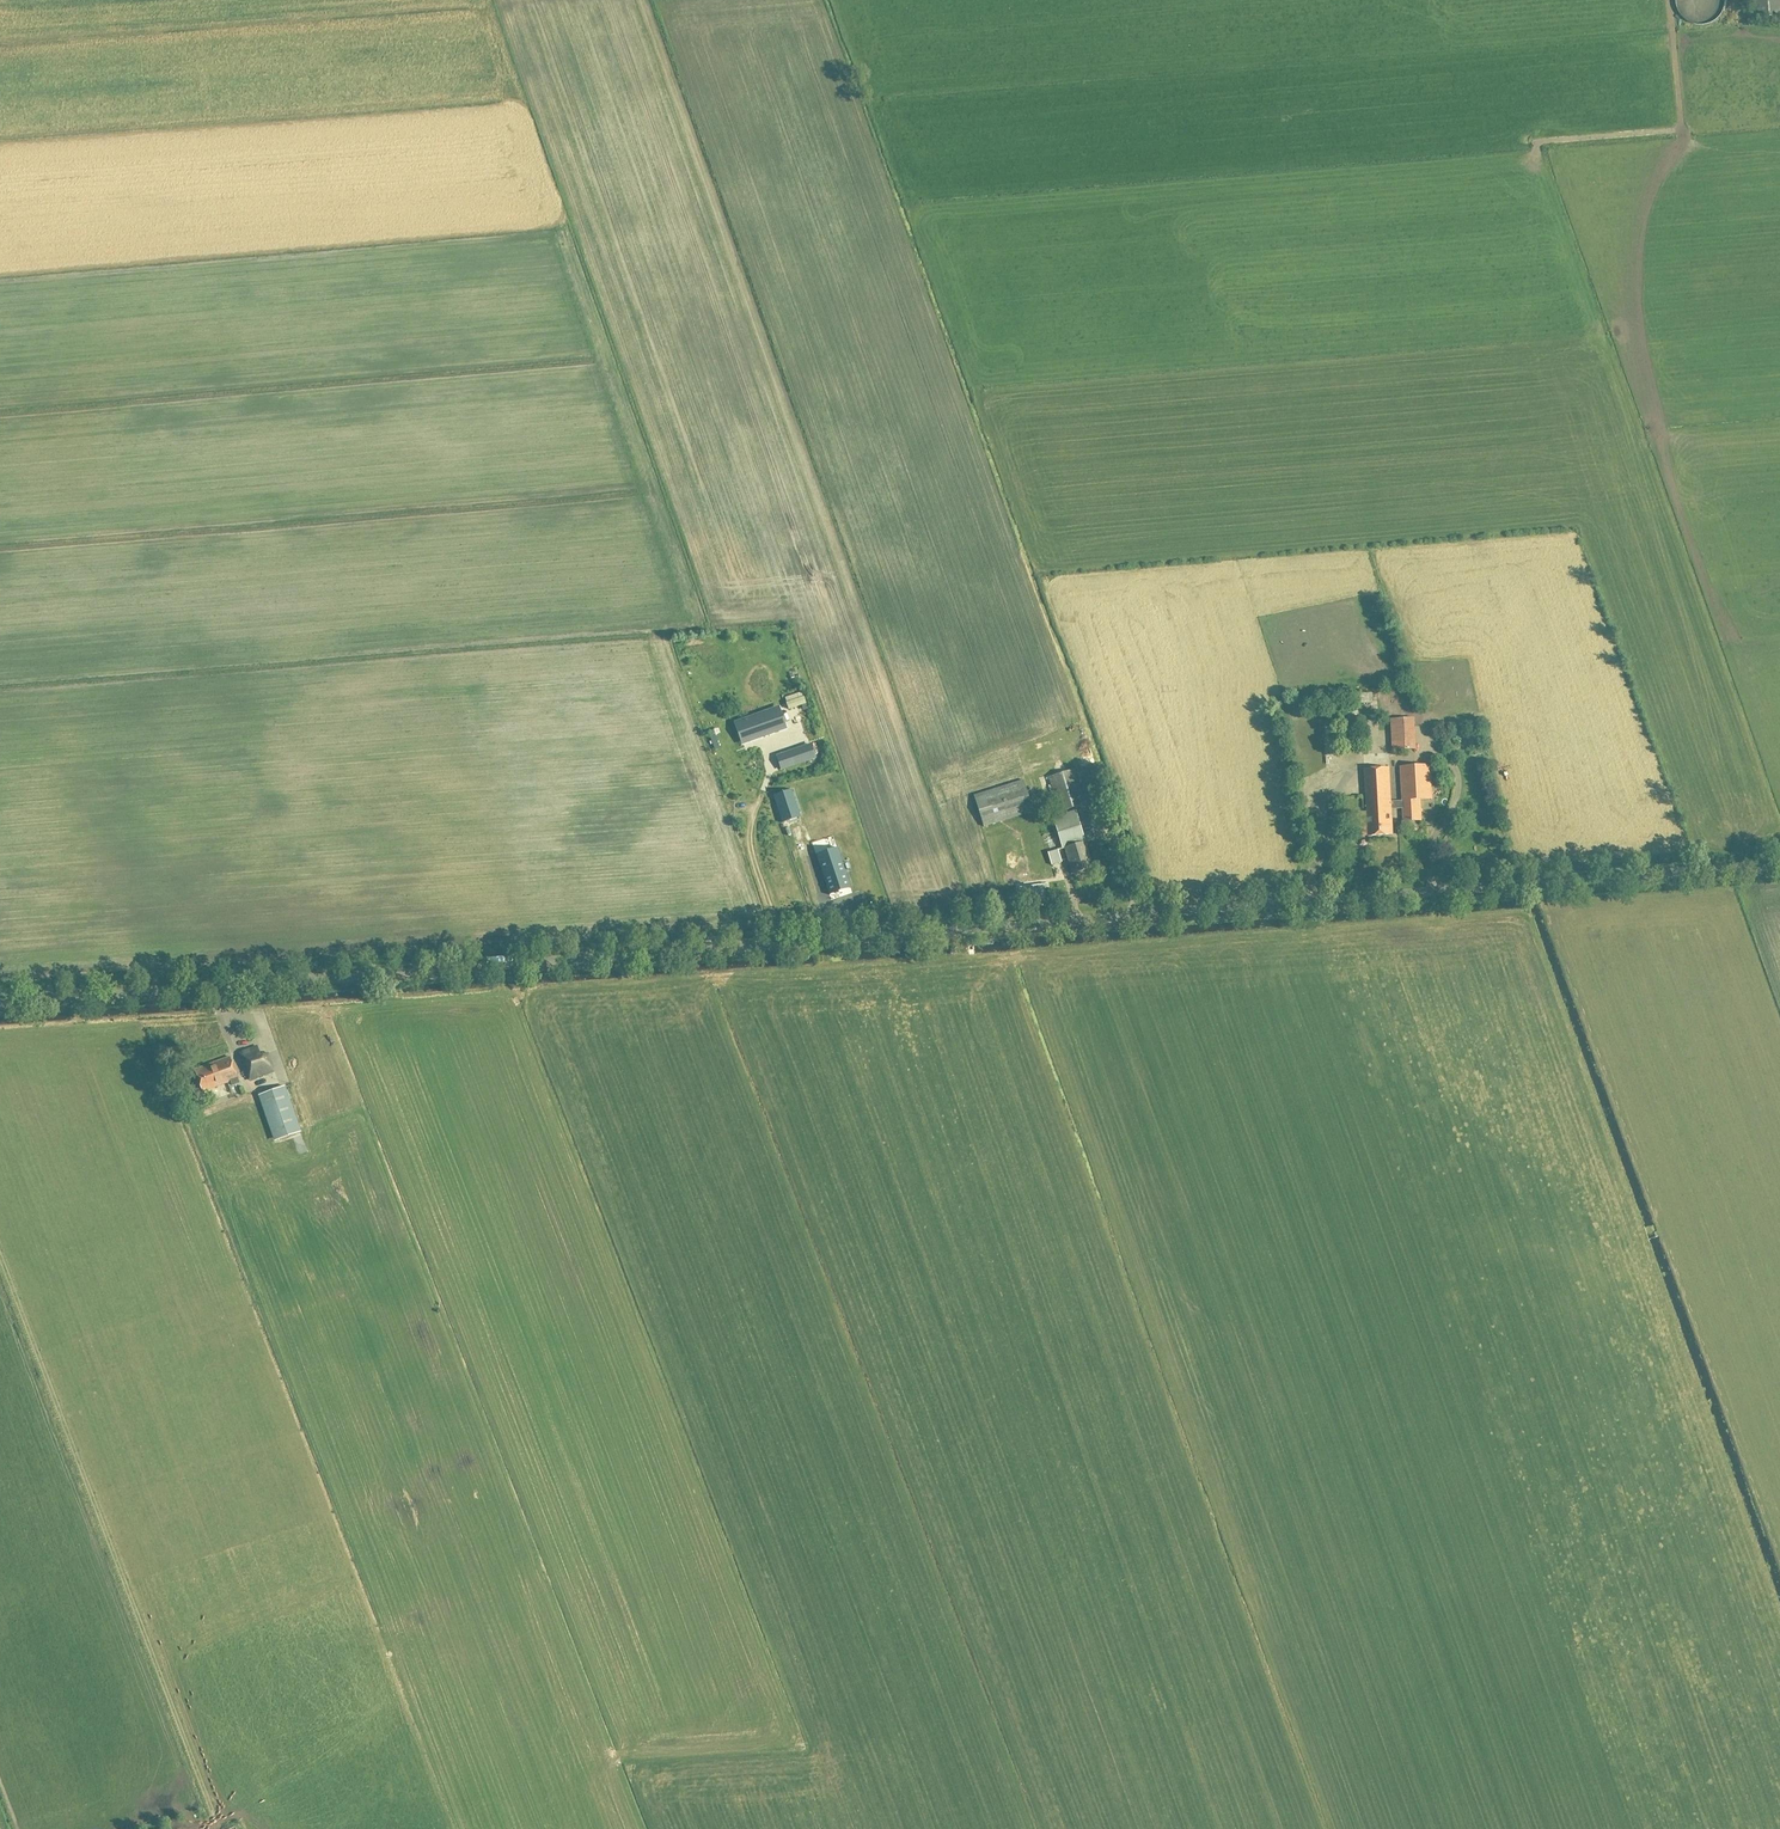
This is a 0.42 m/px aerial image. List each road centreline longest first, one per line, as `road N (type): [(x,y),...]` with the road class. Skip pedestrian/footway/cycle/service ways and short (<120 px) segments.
road 1 (unclassified): [(0,1003),(1779,866)]

